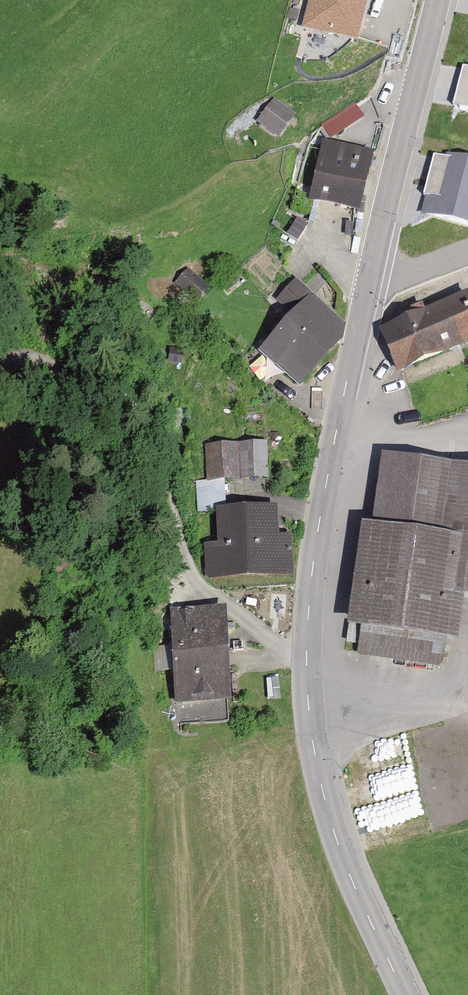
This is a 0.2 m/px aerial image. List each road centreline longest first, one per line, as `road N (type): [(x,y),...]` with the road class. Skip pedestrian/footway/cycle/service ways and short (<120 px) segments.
road 1 (tertiary): [(437,0),(336,429),(311,576),(306,666)]
road 2 (unclassified): [(306,666),(202,585),(131,405),(42,360),(0,367)]
road 3 (tertiary): [(405,994),(329,817)]
road 4 (tertiary): [(306,666),(329,817)]

